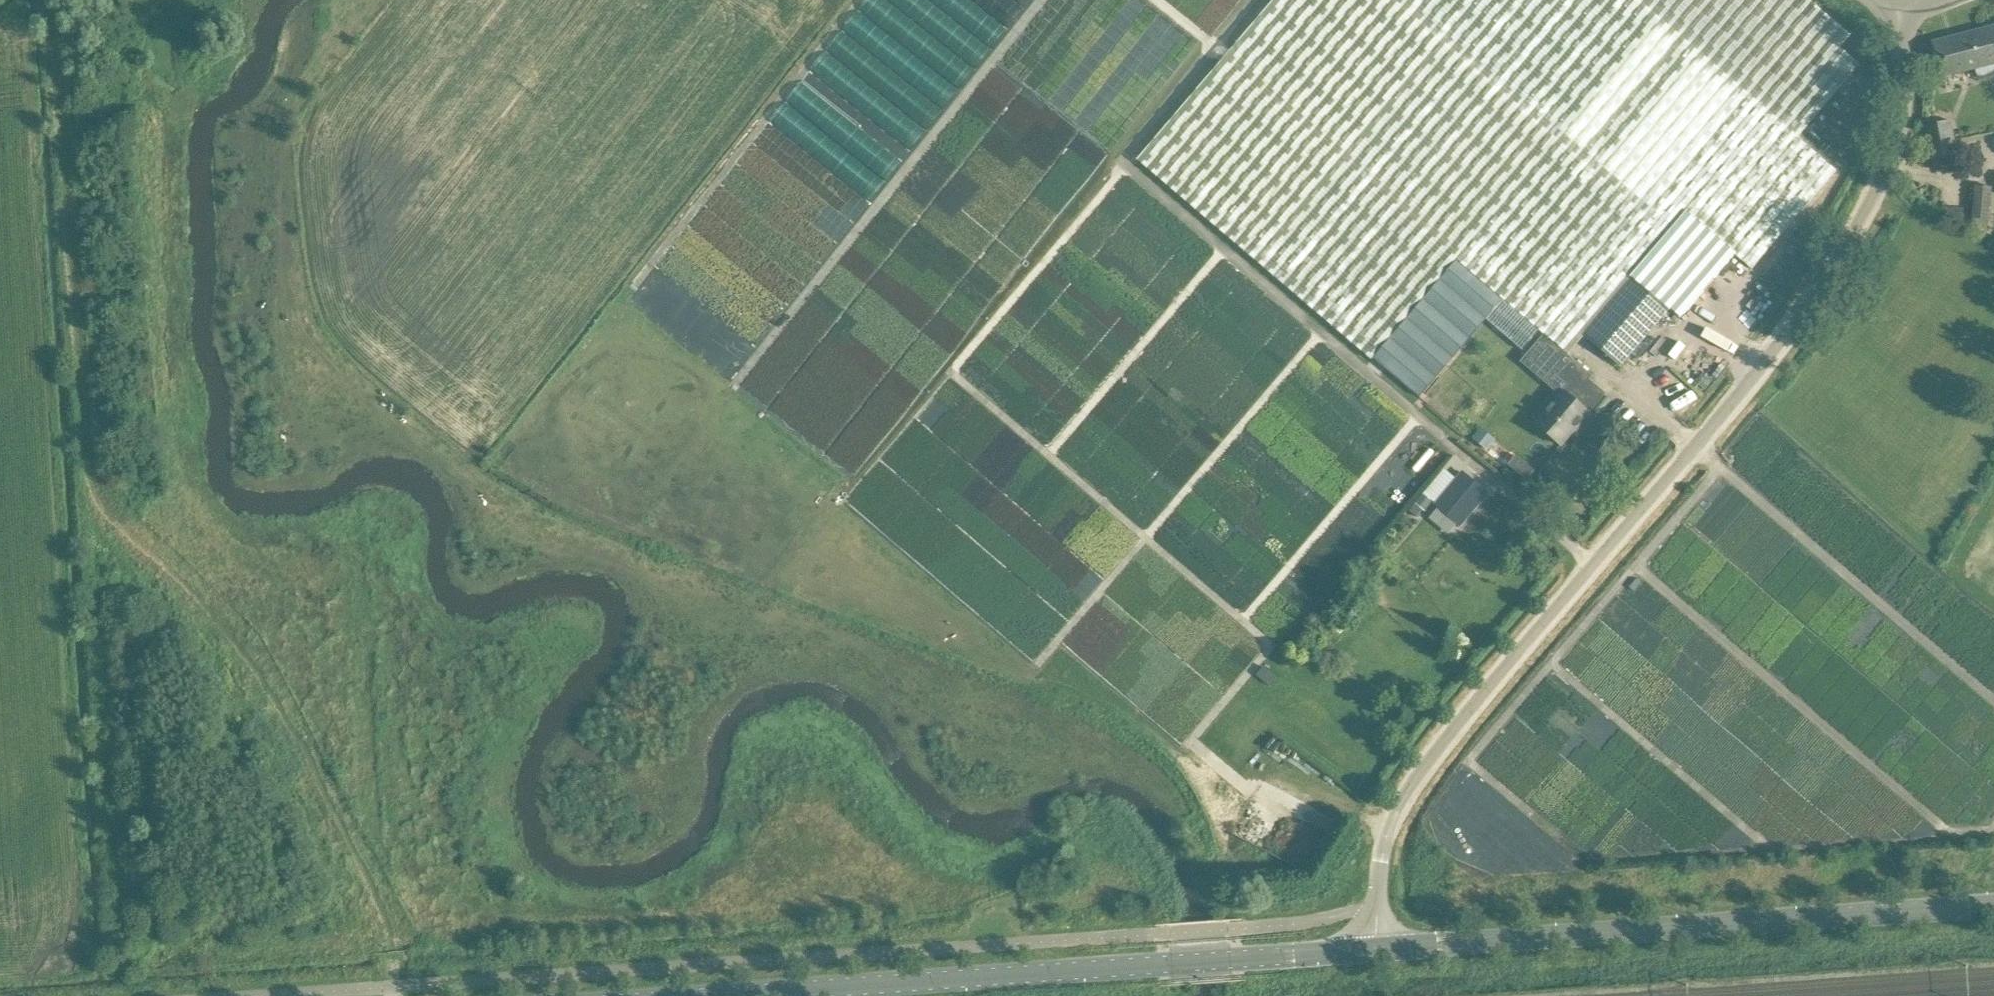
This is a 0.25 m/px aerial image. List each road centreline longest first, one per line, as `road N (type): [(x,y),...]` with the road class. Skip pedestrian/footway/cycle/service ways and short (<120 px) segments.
road 1 (unclassified): [(1379,949),(1376,907),(1393,812),(1467,710),(1778,346),(1850,240),(1898,139),(1907,23)]
road 2 (secondary): [(701,995),(1379,949)]
road 3 (secondary): [(1993,904),(1379,949)]

